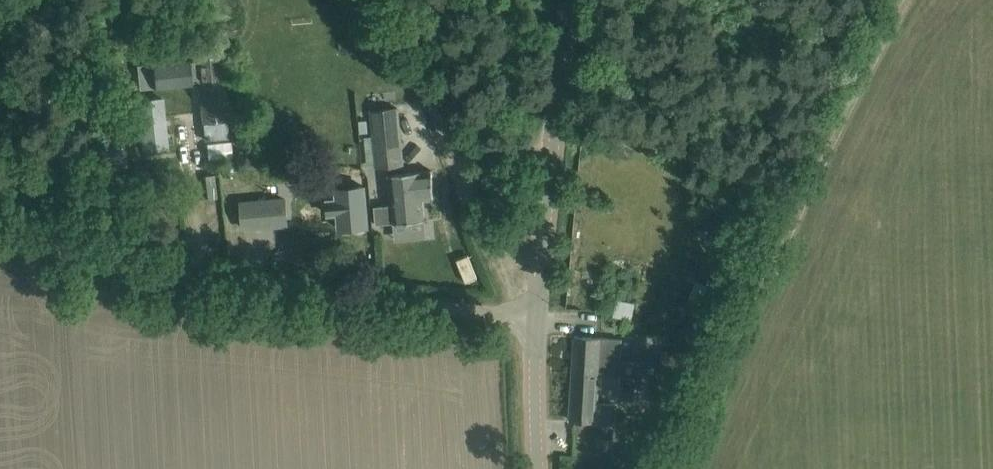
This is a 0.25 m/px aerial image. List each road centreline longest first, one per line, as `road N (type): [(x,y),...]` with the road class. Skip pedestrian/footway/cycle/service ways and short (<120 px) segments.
road 1 (unclassified): [(532,301),(0,257)]
road 2 (track): [(903,0),(678,468)]
road 3 (tertiary): [(532,301),(567,0)]
road 4 (tertiary): [(536,468),(532,301)]

